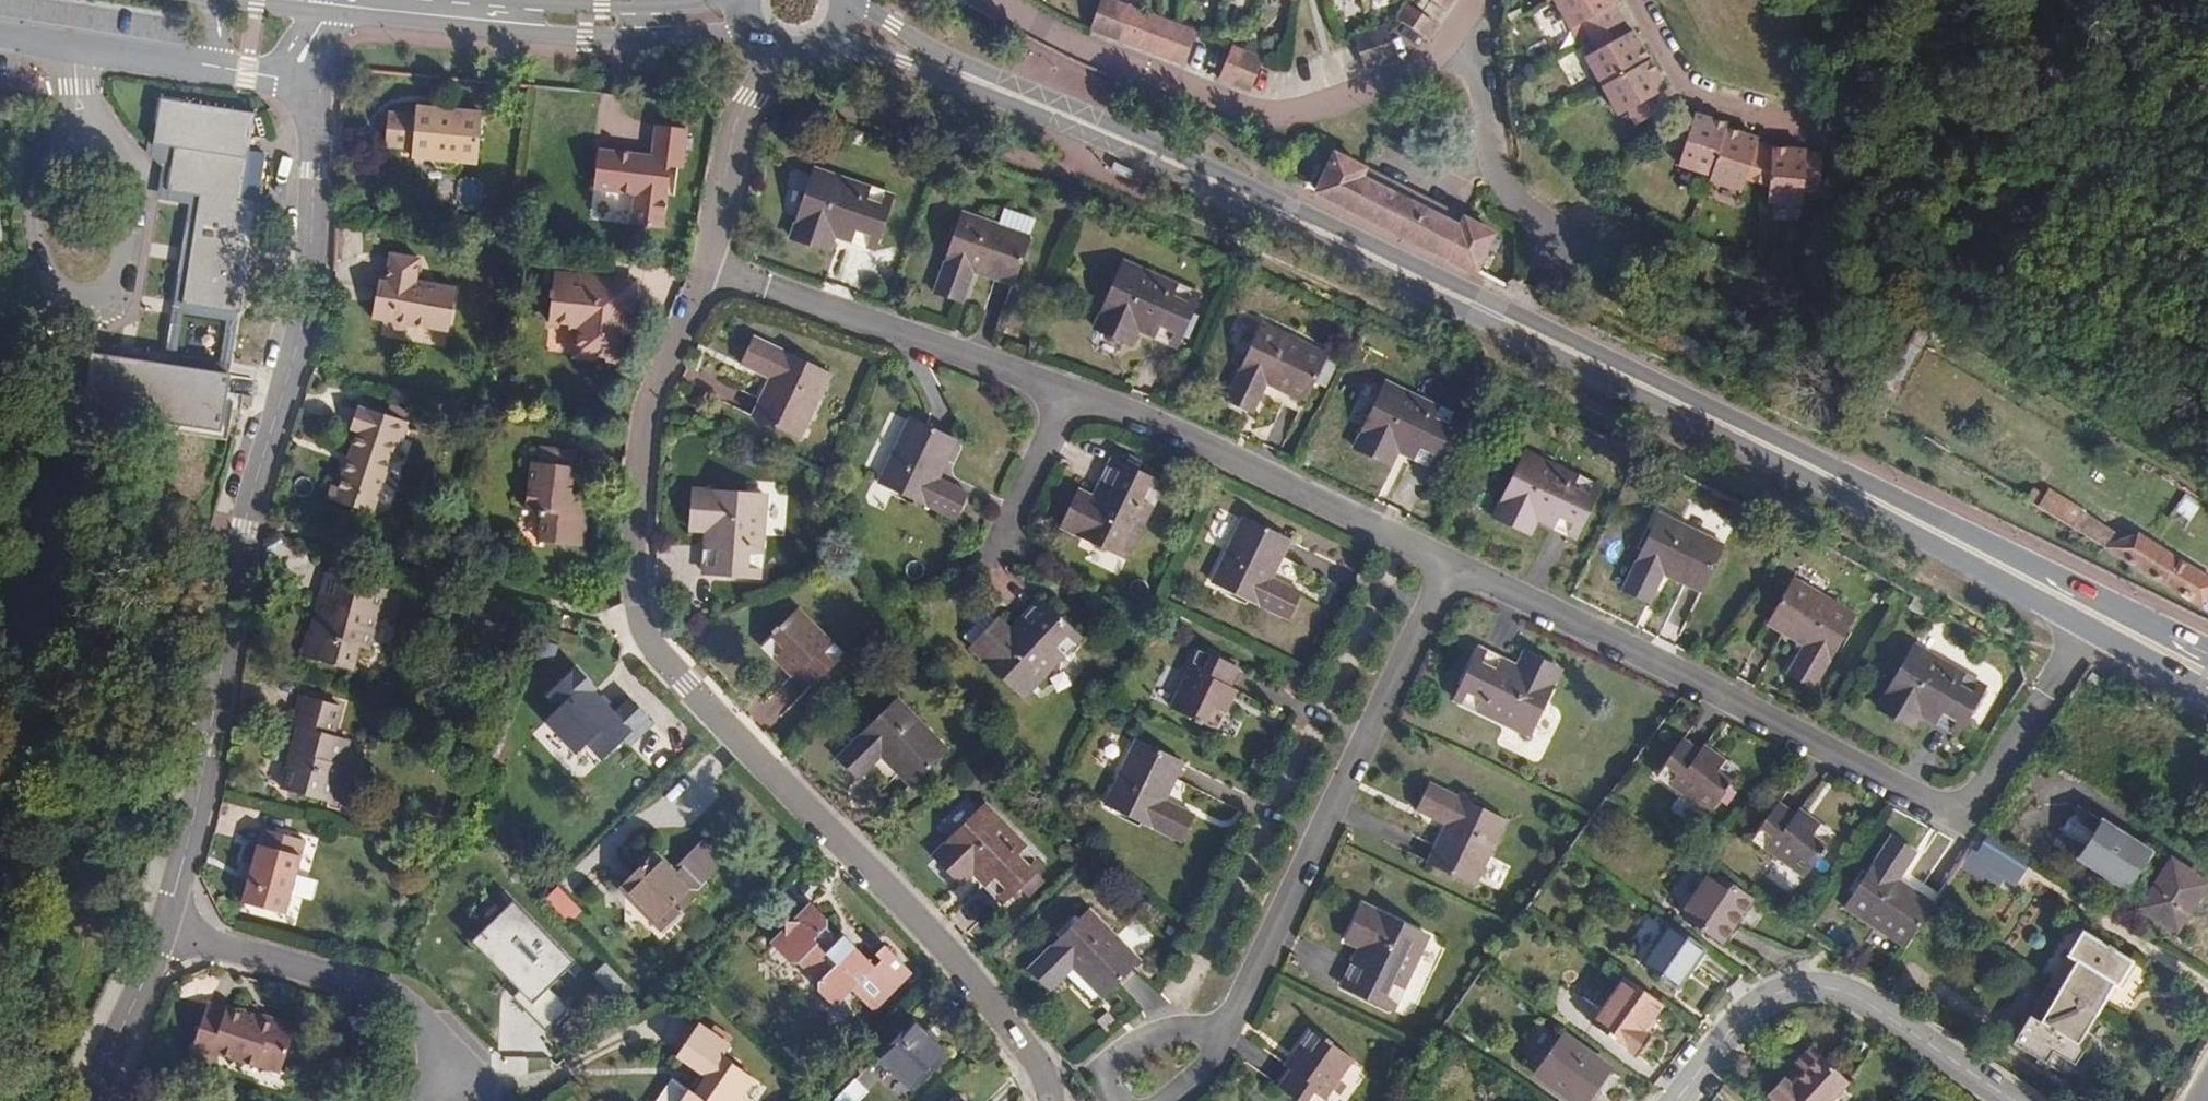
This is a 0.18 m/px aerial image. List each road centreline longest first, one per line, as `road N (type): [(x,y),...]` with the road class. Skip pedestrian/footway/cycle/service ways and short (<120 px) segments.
road 1 (tertiary): [(2207,654),(1157,141),(892,25),(857,0)]
road 2 (tertiary): [(831,46),(1153,163),(1891,518),(2083,626)]
road 3 (residential): [(710,270),(647,414),(634,501),(642,625),(687,684),(955,960),(1031,1053),(1051,1100)]
road 4 (residential): [(300,81),(314,112),(313,250),(243,530),(208,744),(162,928)]
road 5 (residential): [(1453,48),(1486,81),(1502,177),(1552,232),(1705,287),(1763,289),(1819,272),(1877,230),(1979,109),(2019,39),(2025,0)]
road 6 (residential): [(2083,626),(1977,796),(1957,805),(1935,803),(1453,565)]
road 7 (residential): [(1212,1035),(1239,1003),(1453,565)]
road 8 (residential): [(1009,0),(1087,49),(1241,106),(1284,111),(1453,48)]
road 9 (tertiary): [(326,14),(588,38),(753,35)]
road 10 (residential): [(1453,565),(1181,433),(1069,392)]
road 11 (residential): [(2011,1100),(1867,1001),(1823,985),(1766,997),(1677,1100)]
road 12 (residential): [(1069,392),(710,270)]
road 13 (residential): [(162,928),(326,971),(401,1005),(454,1064)]
road 14 (residential): [(1640,0),(1688,84),(1709,99),(1825,125)]
road 15 (residential): [(776,53),(737,129),(710,270)]
road 16 (residential): [(0,34),(222,69)]
road 17 (residential): [(162,928),(87,1100)]
road 18 (tertiary): [(742,1),(558,0)]
road 19 (residential): [(1005,541),(1069,392)]
road 20 (tertiary): [(2083,626),(2207,696)]

